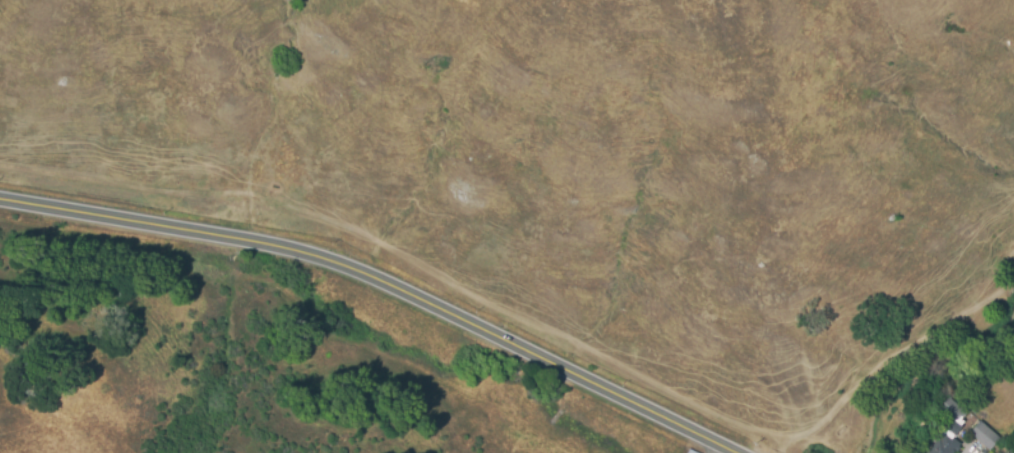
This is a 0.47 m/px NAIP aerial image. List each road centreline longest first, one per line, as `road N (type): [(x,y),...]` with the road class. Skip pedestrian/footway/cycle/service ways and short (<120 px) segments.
road 1 (secondary): [(736,452),(322,257),(0,201)]

